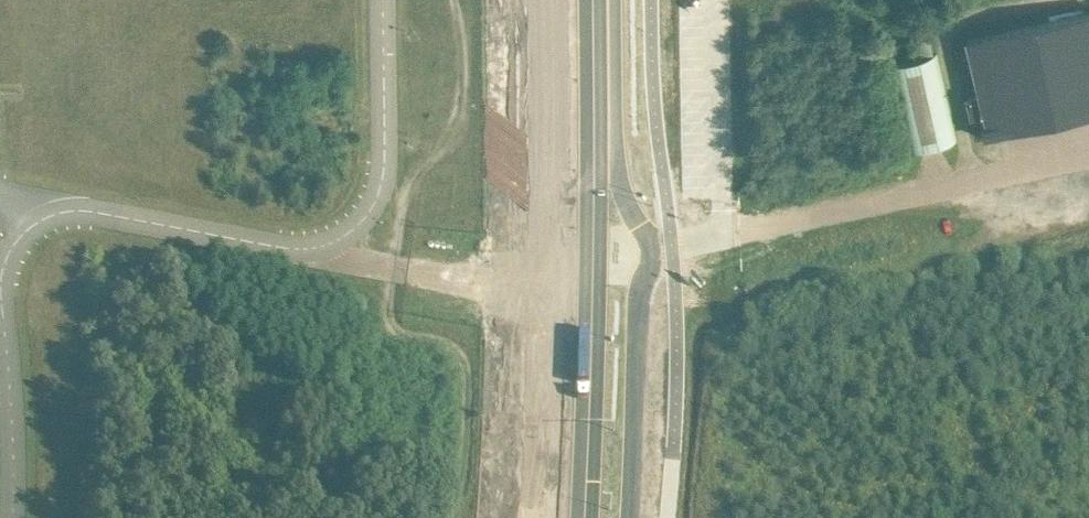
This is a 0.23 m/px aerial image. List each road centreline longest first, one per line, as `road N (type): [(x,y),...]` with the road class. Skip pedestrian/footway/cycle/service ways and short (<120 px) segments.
road 1 (unclassified): [(0,268),(27,230),(78,210),(282,248),(318,247),(356,228),(373,208),(385,160),(383,0)]
road 2 (primary): [(586,517),(594,0)]
road 3 (primary): [(543,0),(536,517)]
road 4 (unclassified): [(11,517),(0,319)]

